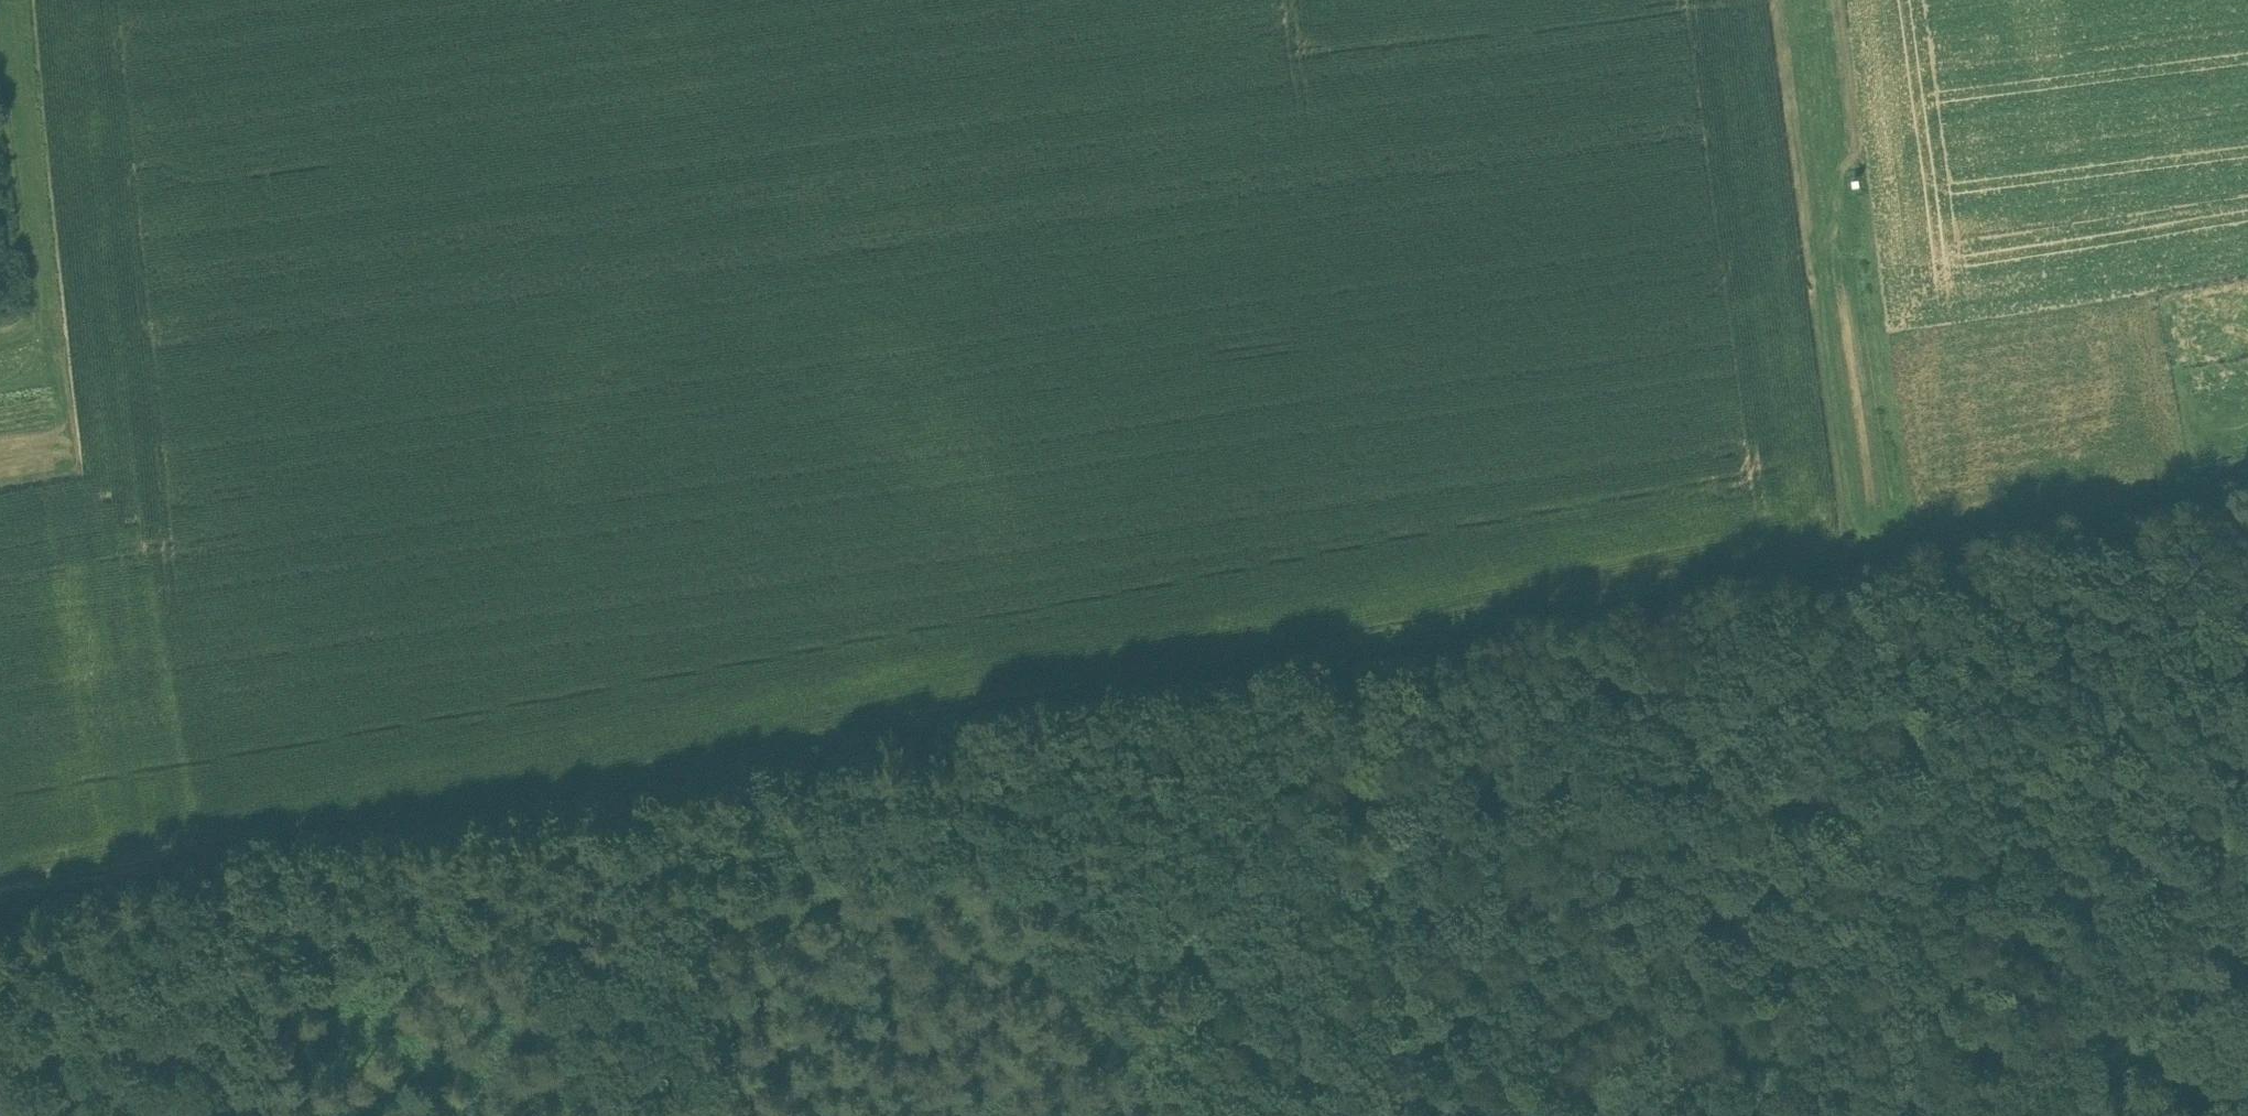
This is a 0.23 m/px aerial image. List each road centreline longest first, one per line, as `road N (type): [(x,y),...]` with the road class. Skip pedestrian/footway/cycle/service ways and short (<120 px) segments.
road 1 (track): [(2247,551),(2194,489),(2147,480),(1885,538),(0,892)]
road 2 (track): [(2247,966),(2086,1025),(1898,1115)]

